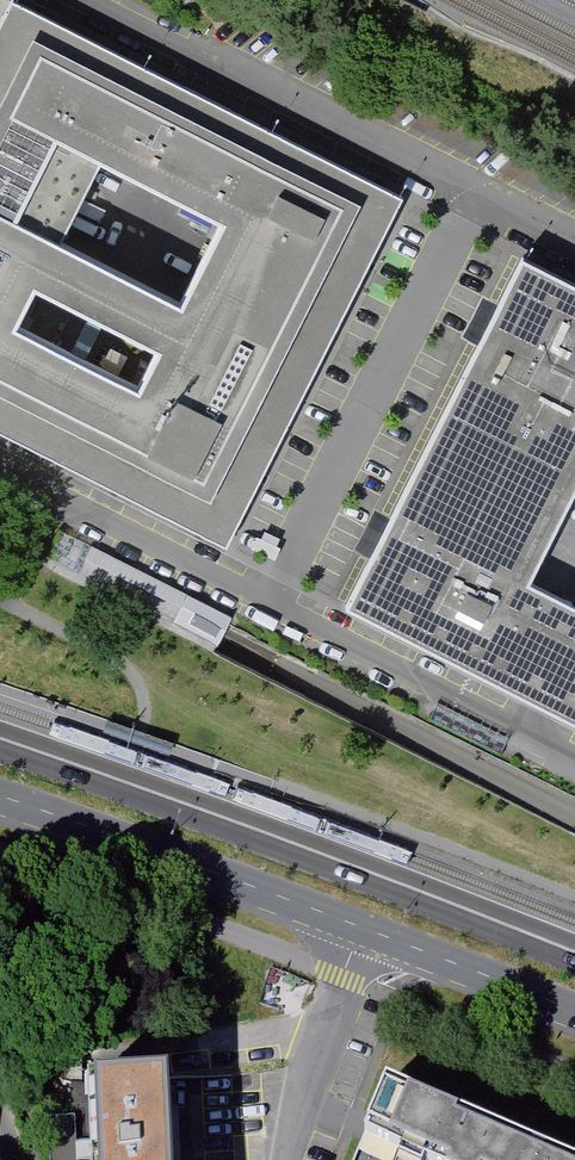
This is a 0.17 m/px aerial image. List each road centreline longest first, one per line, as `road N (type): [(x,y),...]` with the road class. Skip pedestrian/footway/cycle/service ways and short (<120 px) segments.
road 1 (primary): [(0,798),(574,1012)]
road 2 (primary): [(574,955),(0,742)]
road 3 (residential): [(275,607),(480,193)]
road 4 (residential): [(94,0),(480,193)]
road 5 (residential): [(574,762),(275,607)]
road 6 (residential): [(275,607),(0,465)]

